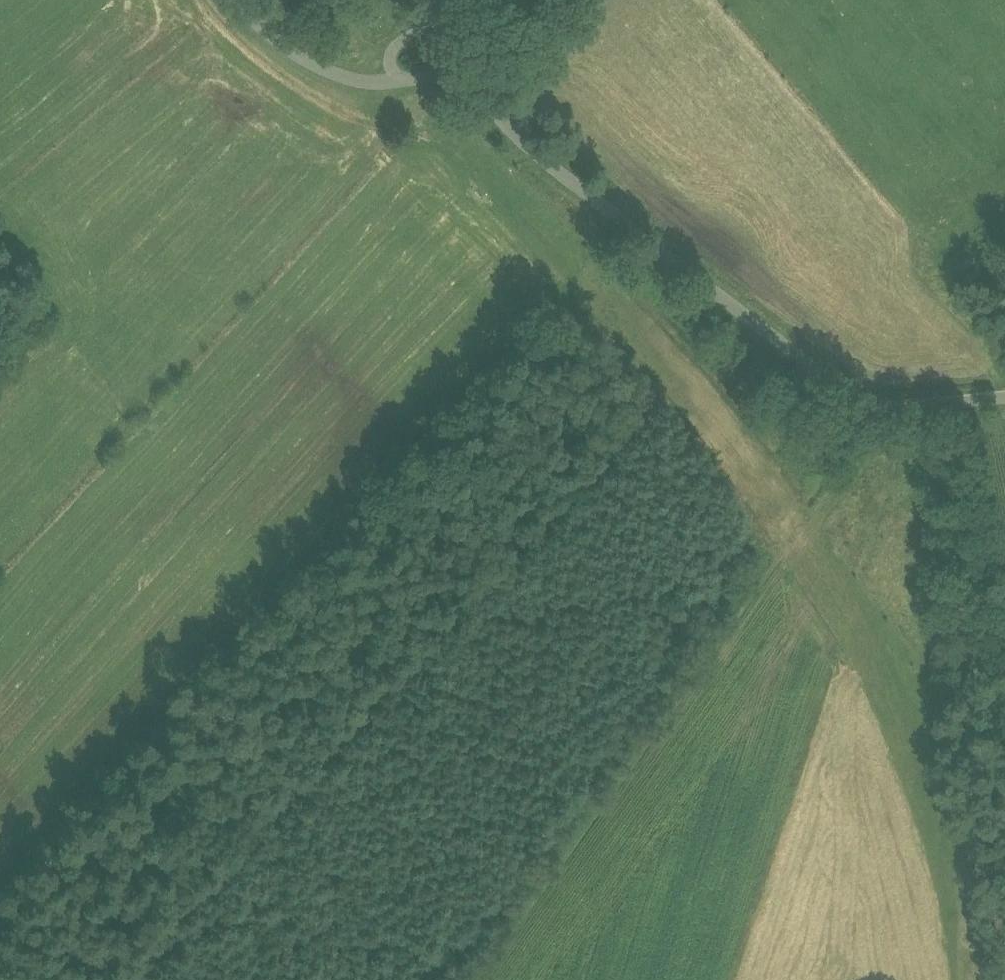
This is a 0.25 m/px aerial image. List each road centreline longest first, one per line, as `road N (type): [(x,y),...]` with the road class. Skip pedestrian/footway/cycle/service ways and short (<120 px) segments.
road 1 (unclassified): [(1004,394),(883,405),(533,141),(464,76),(335,79),(300,62),(241,0)]

